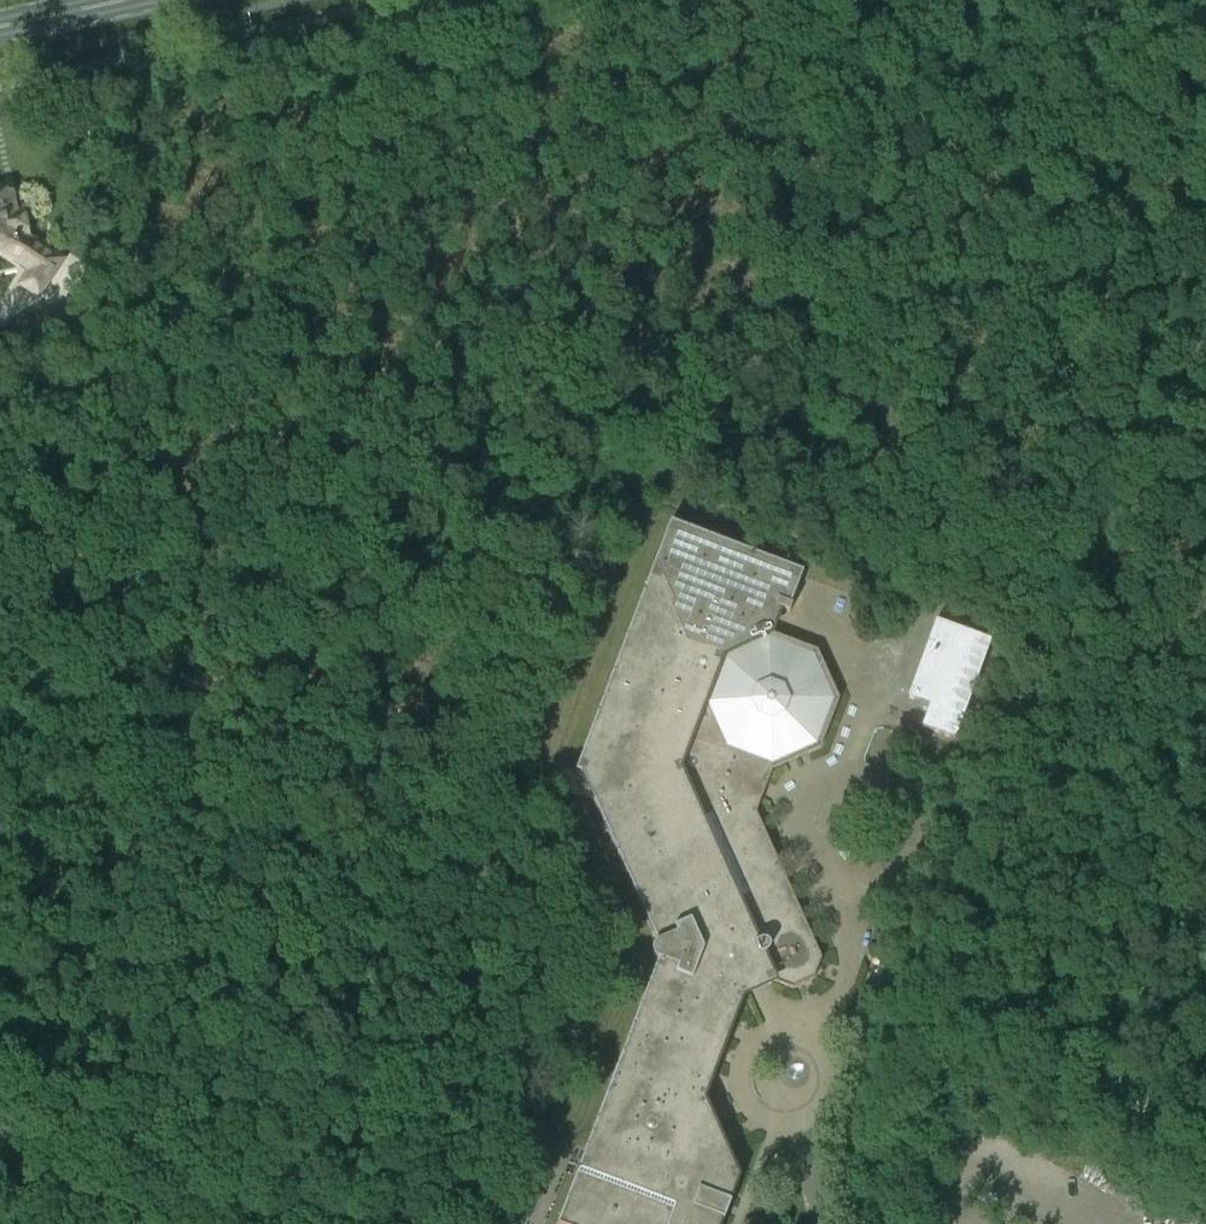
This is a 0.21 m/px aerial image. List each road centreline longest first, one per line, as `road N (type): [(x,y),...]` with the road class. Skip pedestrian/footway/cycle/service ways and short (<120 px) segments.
road 1 (primary): [(0,25),(119,0)]

